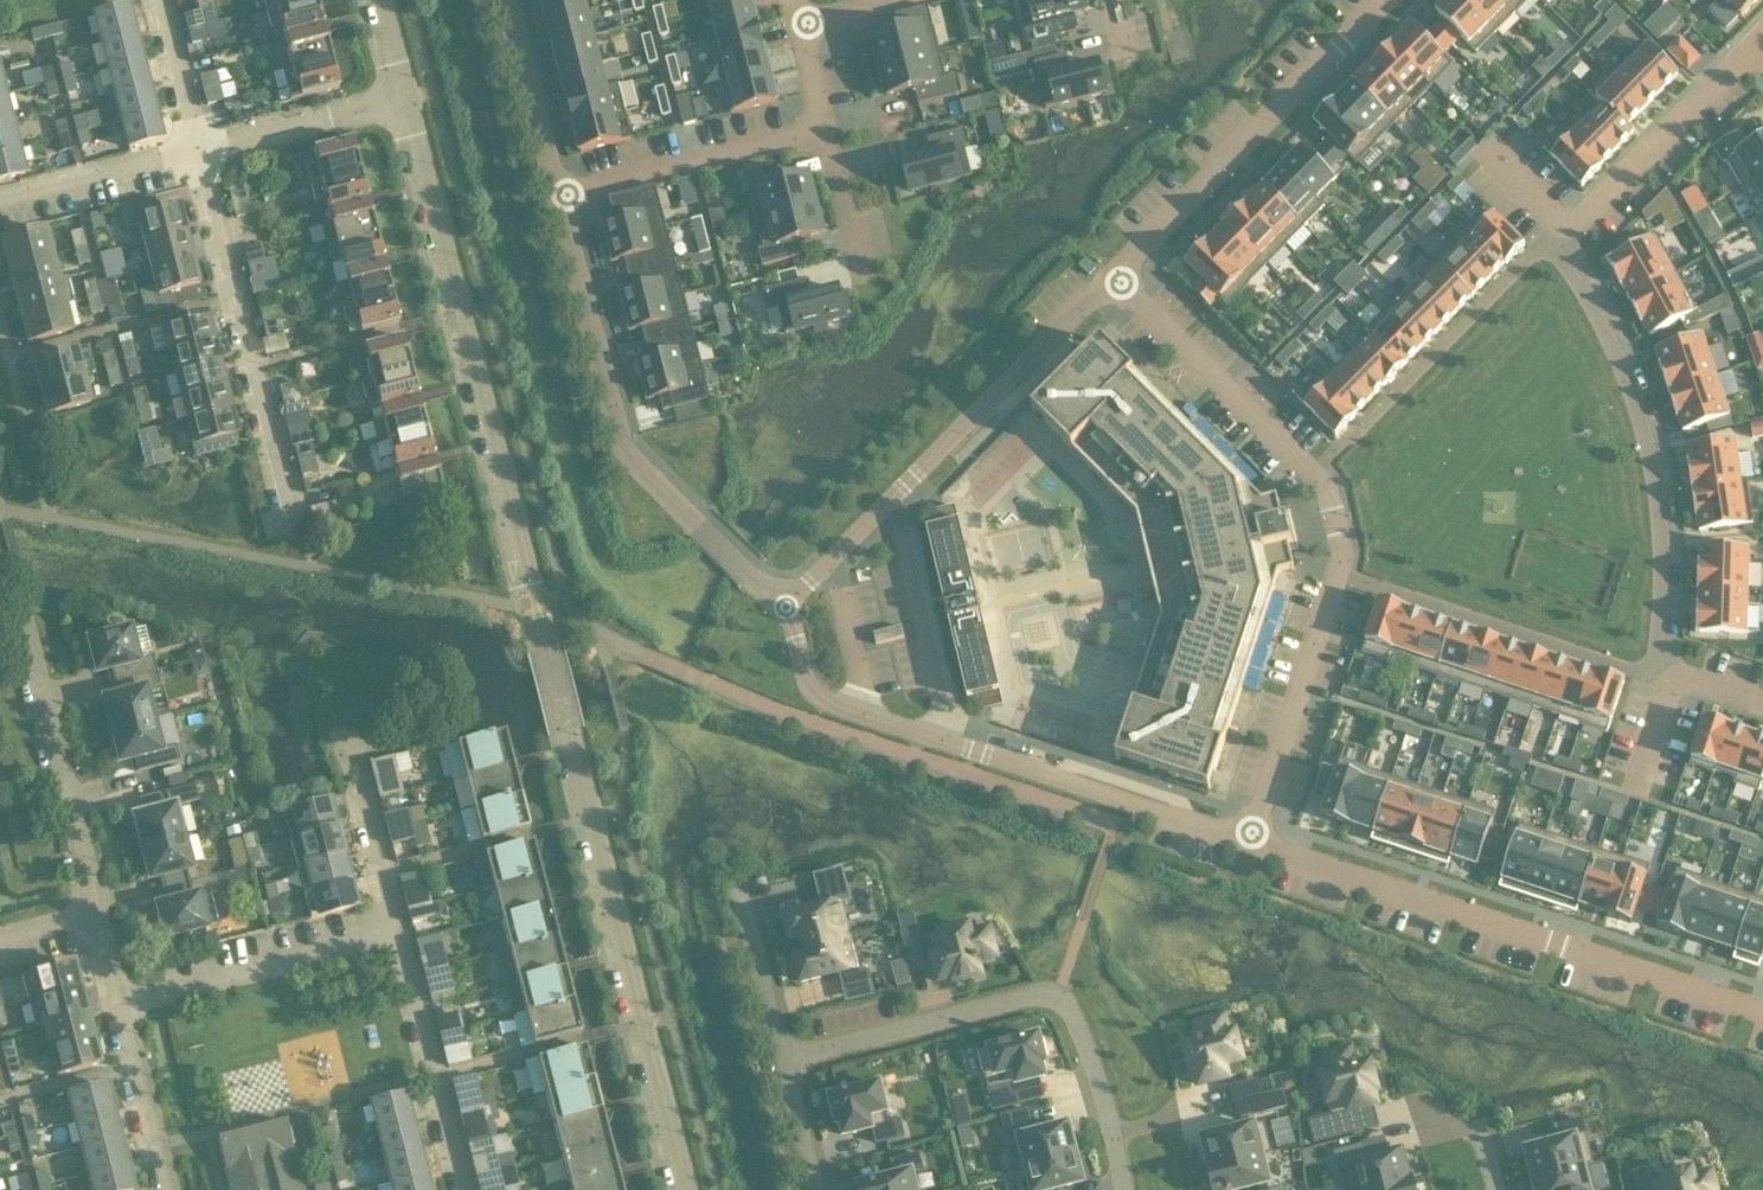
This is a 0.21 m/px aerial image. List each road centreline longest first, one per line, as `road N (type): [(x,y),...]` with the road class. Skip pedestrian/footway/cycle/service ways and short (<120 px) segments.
road 1 (residential): [(686,1189),(405,100)]
road 2 (residential): [(1648,678),(1660,615),(1657,496),(1627,372),(1563,247),(1758,44)]
road 3 (residential): [(1118,278),(1319,475),(1334,520),(1342,556),(1249,838)]
road 4 (residential): [(786,609),(808,695),(1249,838)]
road 5 (residential): [(1249,838),(1762,1013)]
road 6 (residential): [(785,1060),(1033,996),(1057,998),(1085,1043),(1124,1189)]
road 7 (residential): [(567,196),(625,439),(786,609)]
road 8 (residential): [(1118,278),(786,609)]
road 9 (residential): [(1385,0),(1118,278)]
road 10 (residential): [(289,507),(196,153)]
road 11 (residential): [(99,920),(23,595)]
road 12 (residential): [(120,1000),(400,926)]
road 13 (residential): [(467,1189),(400,926)]
road 14 (residential): [(823,132),(567,196)]
road 15 (residential): [(196,153),(405,100)]
road 16 (residential): [(512,0),(567,196)]
road 17 (residential): [(0,202),(196,153)]
road 18 (residential): [(170,1189),(120,1000)]
road 19 (residential): [(400,926),(354,747)]
road 20 (residential): [(739,892),(785,1060)]
road 21 (residential): [(823,132),(865,284)]
road 22 (residential): [(196,153),(158,0)]
road 23 (residential): [(785,1060),(817,1189)]

